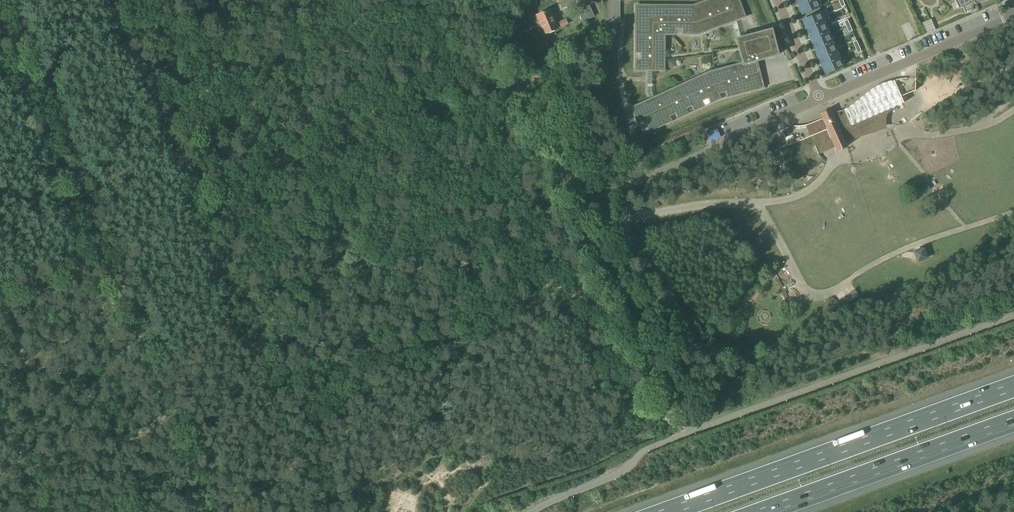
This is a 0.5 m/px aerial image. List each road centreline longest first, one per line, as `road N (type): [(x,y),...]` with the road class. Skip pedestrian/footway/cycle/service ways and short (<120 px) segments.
road 1 (motorway): [(1013,386),(667,511)]
road 2 (motorway): [(762,511),(1013,421)]
road 3 (residential): [(820,100),(1013,17)]
road 4 (residential): [(709,147),(820,100)]

